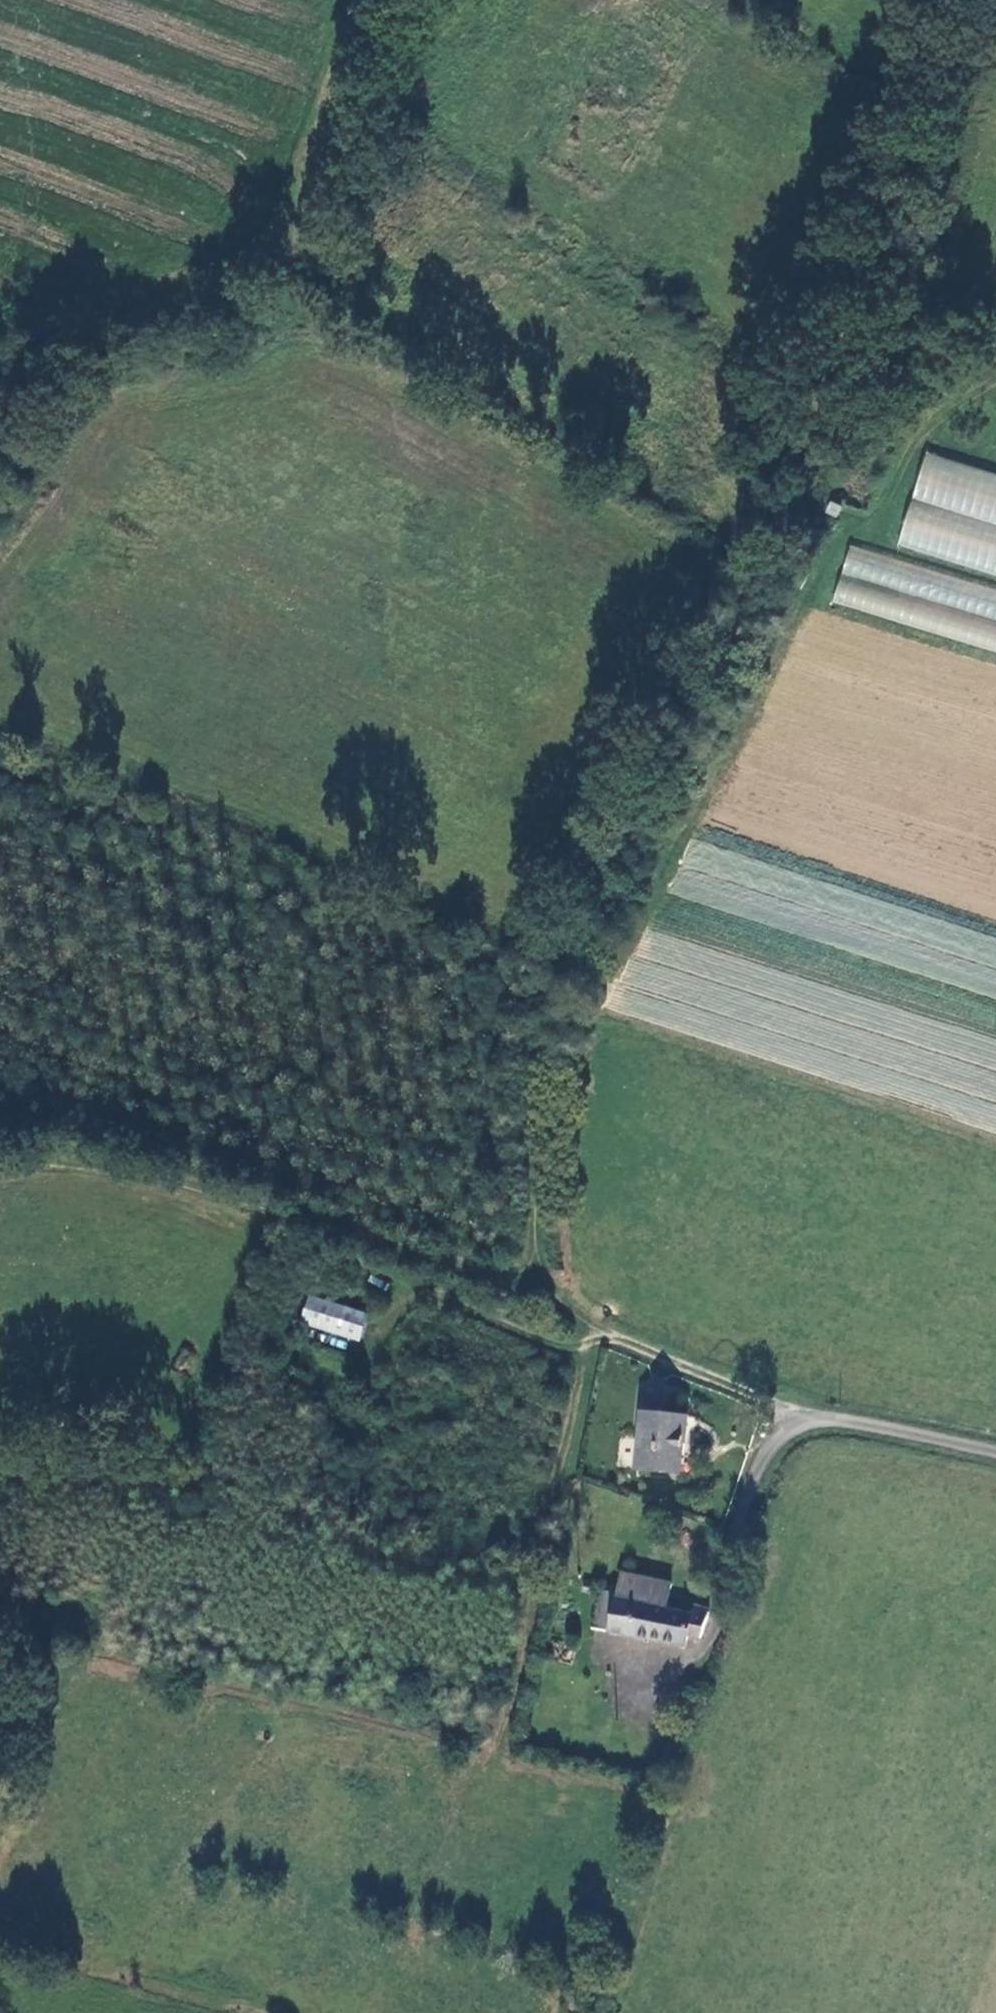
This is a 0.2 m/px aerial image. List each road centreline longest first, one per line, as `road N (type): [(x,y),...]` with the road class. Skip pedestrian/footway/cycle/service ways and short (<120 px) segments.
road 1 (unclassified): [(995,1451),(817,1417),(785,1431),(761,1460),(731,1554)]
road 2 (track): [(539,1268),(587,1324),(817,1417)]

